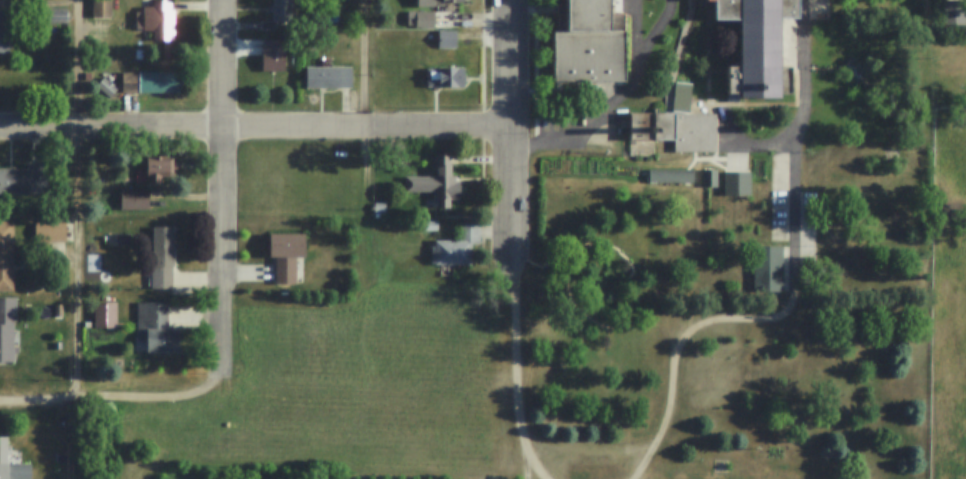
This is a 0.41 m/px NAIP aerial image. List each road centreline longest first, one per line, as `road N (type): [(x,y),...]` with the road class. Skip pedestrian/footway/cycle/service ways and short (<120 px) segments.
road 1 (residential): [(0,129),(515,128)]
road 2 (residential): [(225,372),(228,0)]
road 3 (tertiary): [(514,250),(515,0)]

